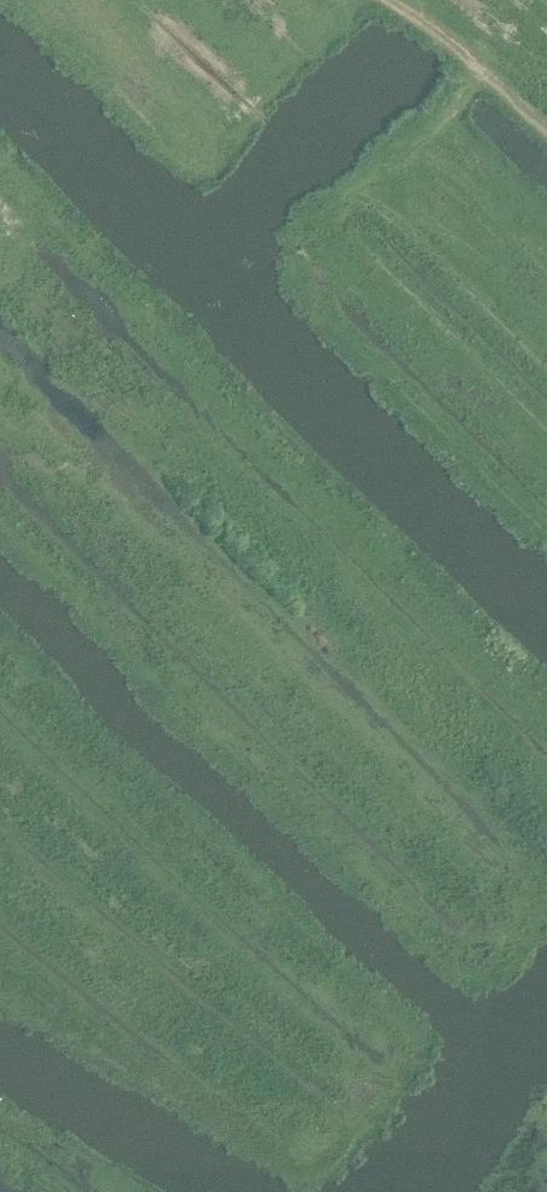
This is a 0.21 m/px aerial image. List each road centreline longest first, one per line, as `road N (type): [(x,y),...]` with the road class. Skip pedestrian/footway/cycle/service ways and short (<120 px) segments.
road 1 (track): [(546,130),(390,0)]

